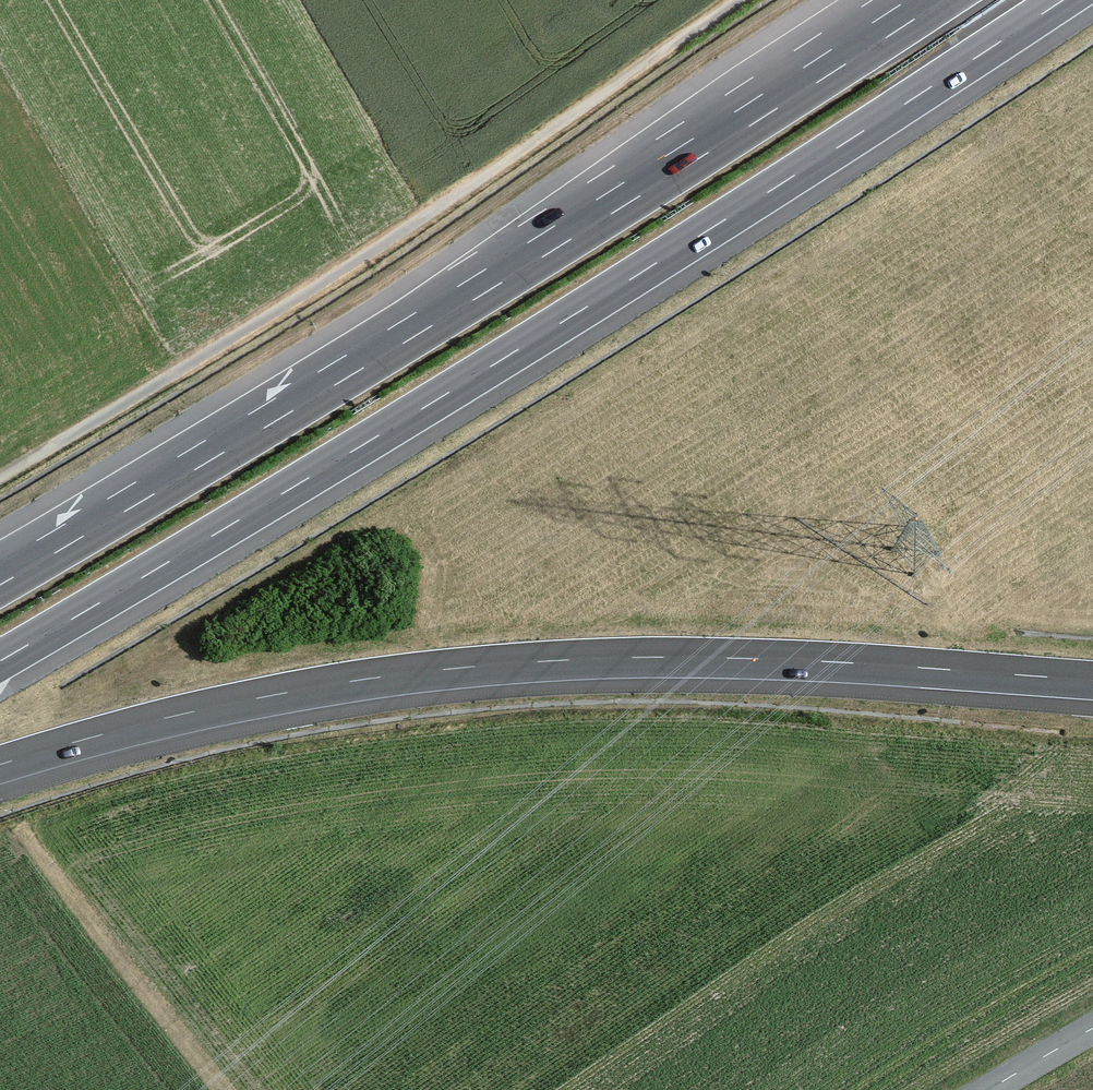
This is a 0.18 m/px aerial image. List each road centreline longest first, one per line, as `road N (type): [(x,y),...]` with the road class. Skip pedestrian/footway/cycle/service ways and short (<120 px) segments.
road 1 (motorway): [(0,661),(508,356),(1063,0)]
road 2 (motorway): [(943,0),(476,298),(0,585)]
road 3 (motorway): [(0,765),(182,714),(474,667),(769,659),(1092,680)]
road 4 (track): [(738,0),(402,234),(0,475)]
road 5 (tertiary): [(1092,1028),(989,1089)]

